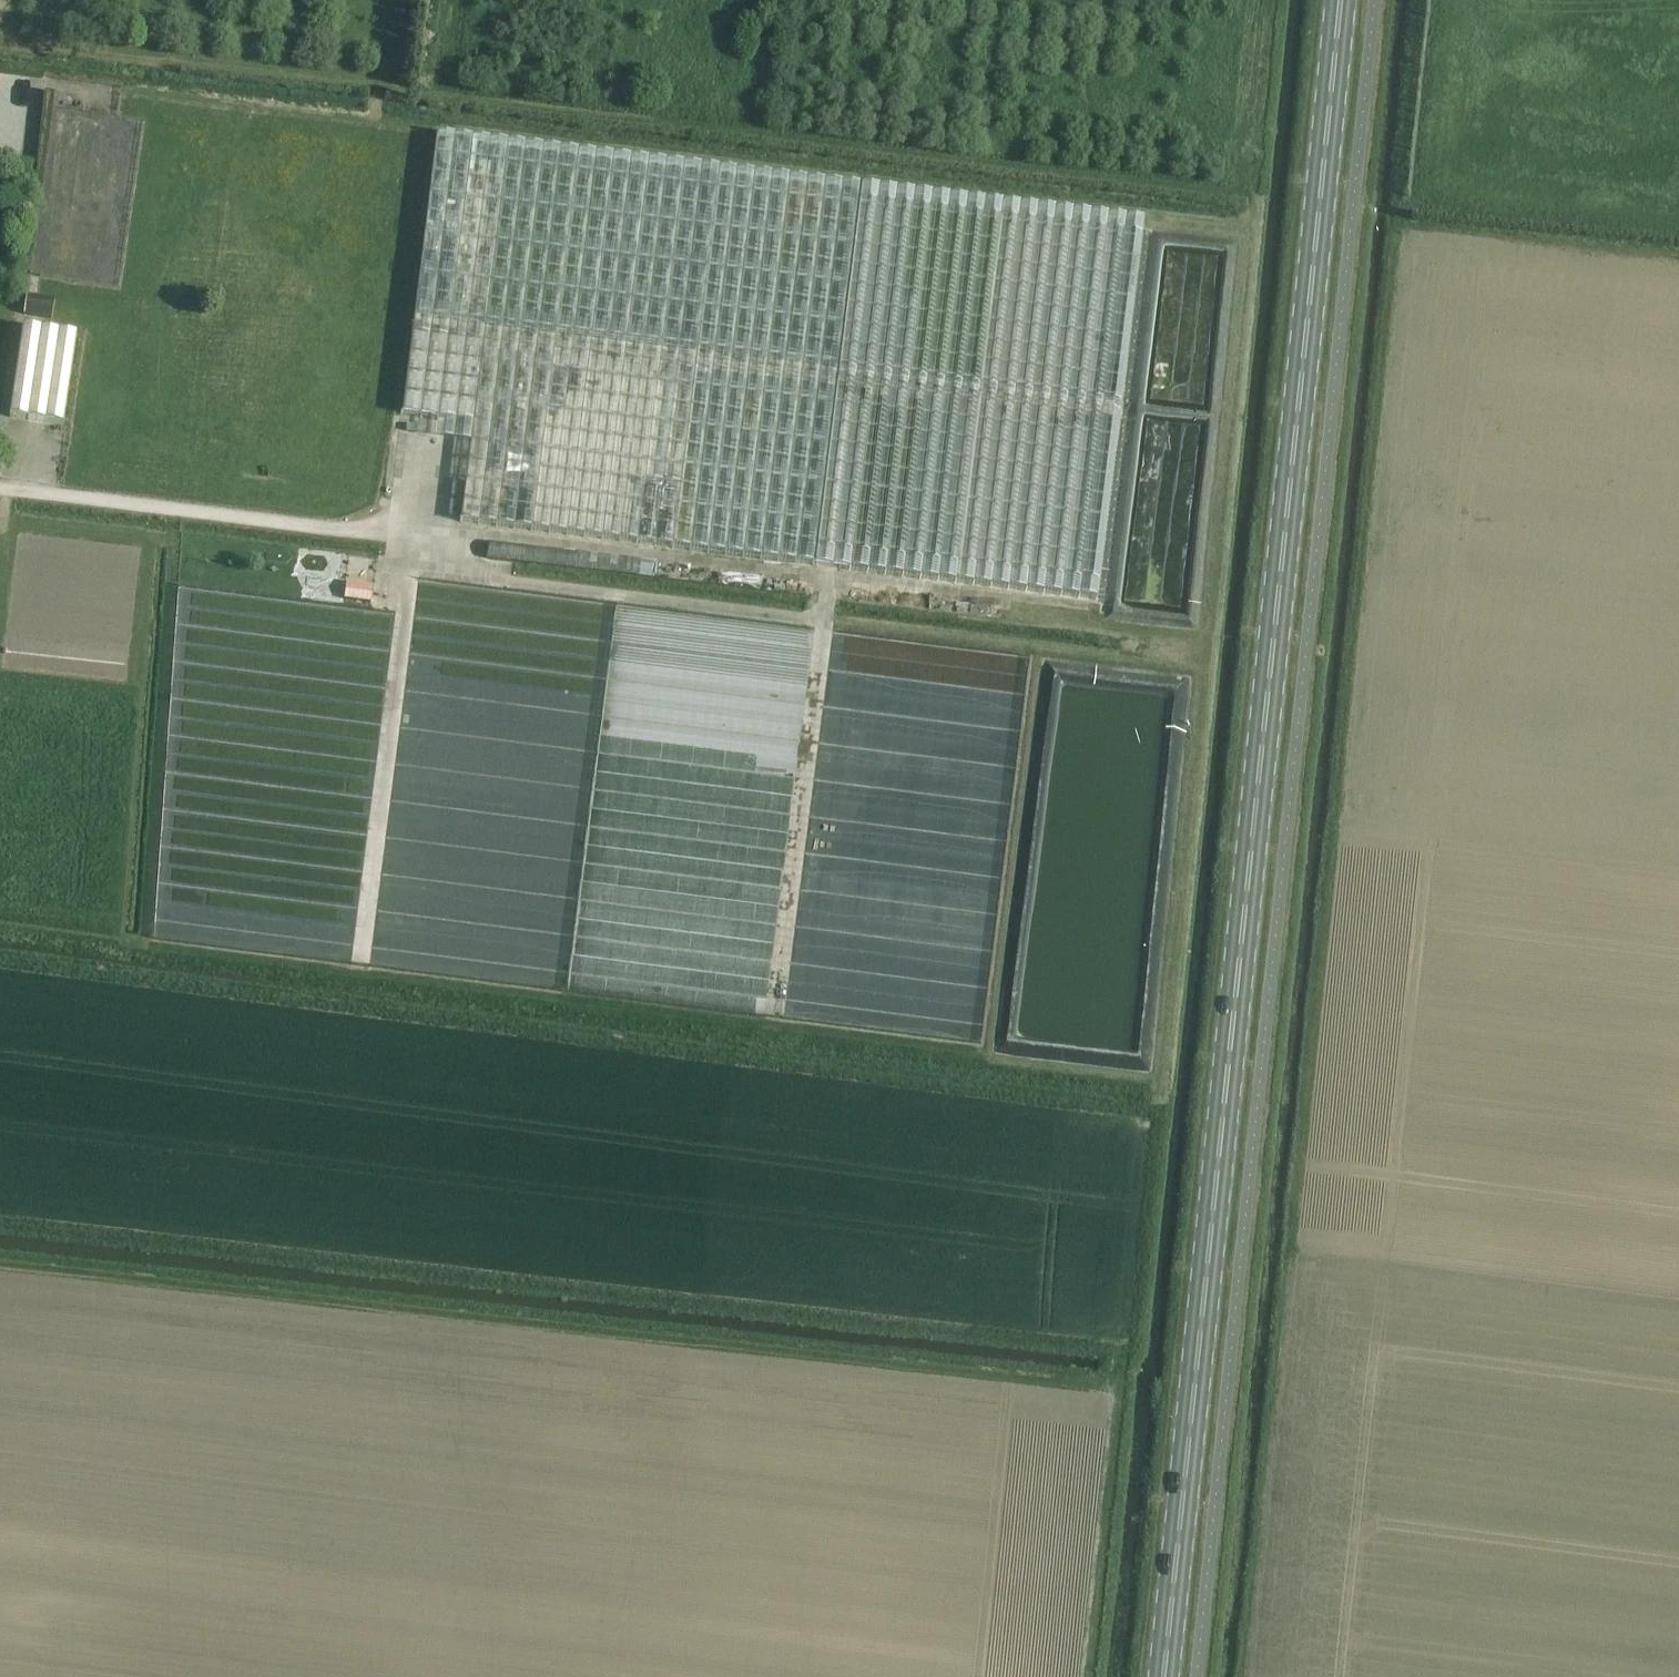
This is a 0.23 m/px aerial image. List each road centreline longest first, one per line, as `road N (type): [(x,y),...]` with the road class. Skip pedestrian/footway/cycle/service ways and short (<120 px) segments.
road 1 (secondary): [(1158,1676),(1337,0)]
road 2 (track): [(410,572),(826,623),(775,1022)]
road 3 (track): [(413,543),(359,970)]

